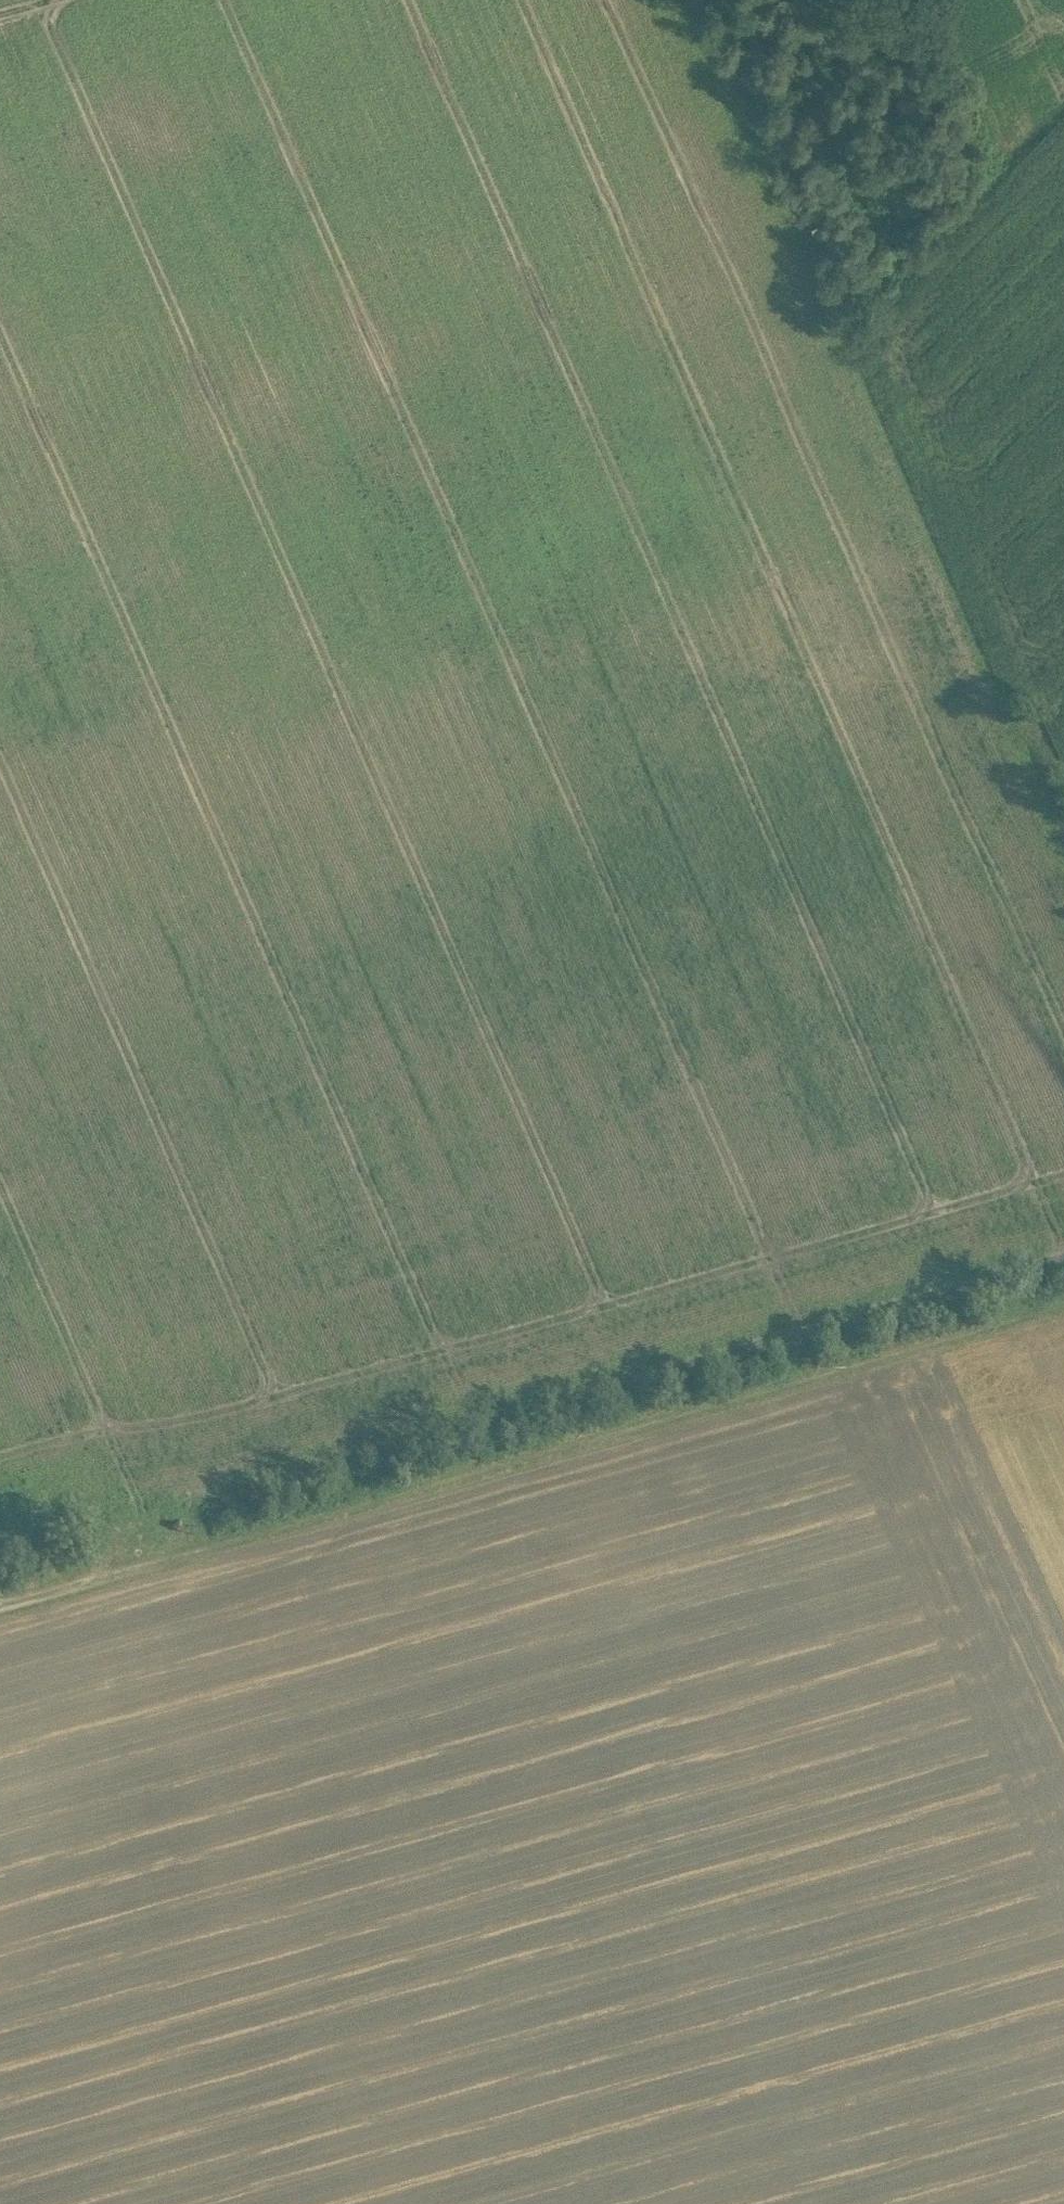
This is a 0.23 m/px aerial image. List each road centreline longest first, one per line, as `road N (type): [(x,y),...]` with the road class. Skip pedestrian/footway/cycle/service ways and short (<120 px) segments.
road 1 (track): [(0,1599),(1063,1301)]

